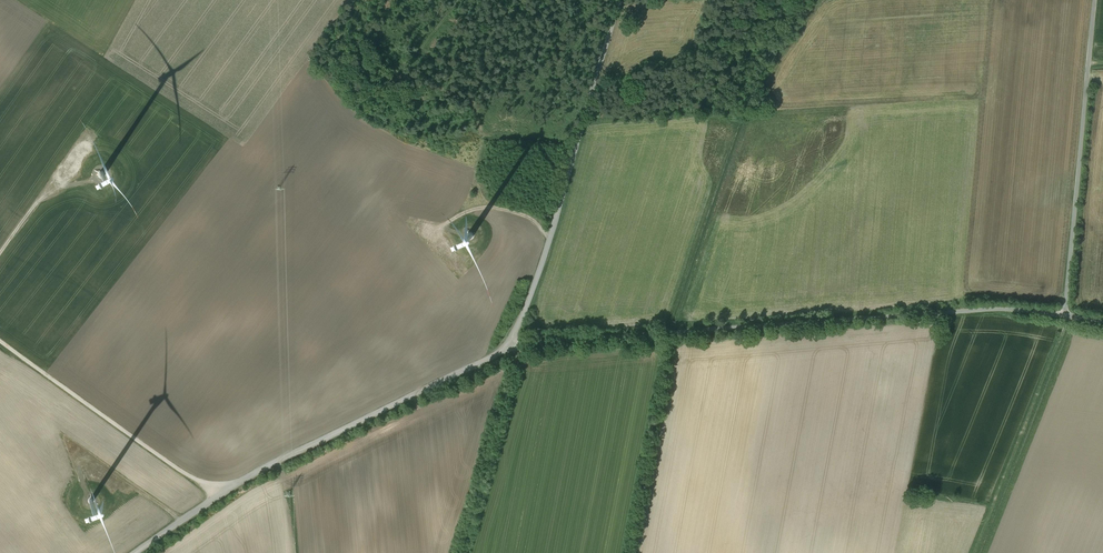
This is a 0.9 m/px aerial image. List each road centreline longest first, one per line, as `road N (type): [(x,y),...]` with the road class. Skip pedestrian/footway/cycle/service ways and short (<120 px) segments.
road 1 (track): [(617,0),(512,351),(240,481),(138,552)]
road 2 (unclassified): [(1066,316),(993,310),(534,342),(512,351)]
road 3 (unclassified): [(1066,316),(1096,0)]
road 4 (track): [(0,342),(187,476),(223,491)]
road 5 (track): [(549,235),(496,207),(468,211),(439,230)]

